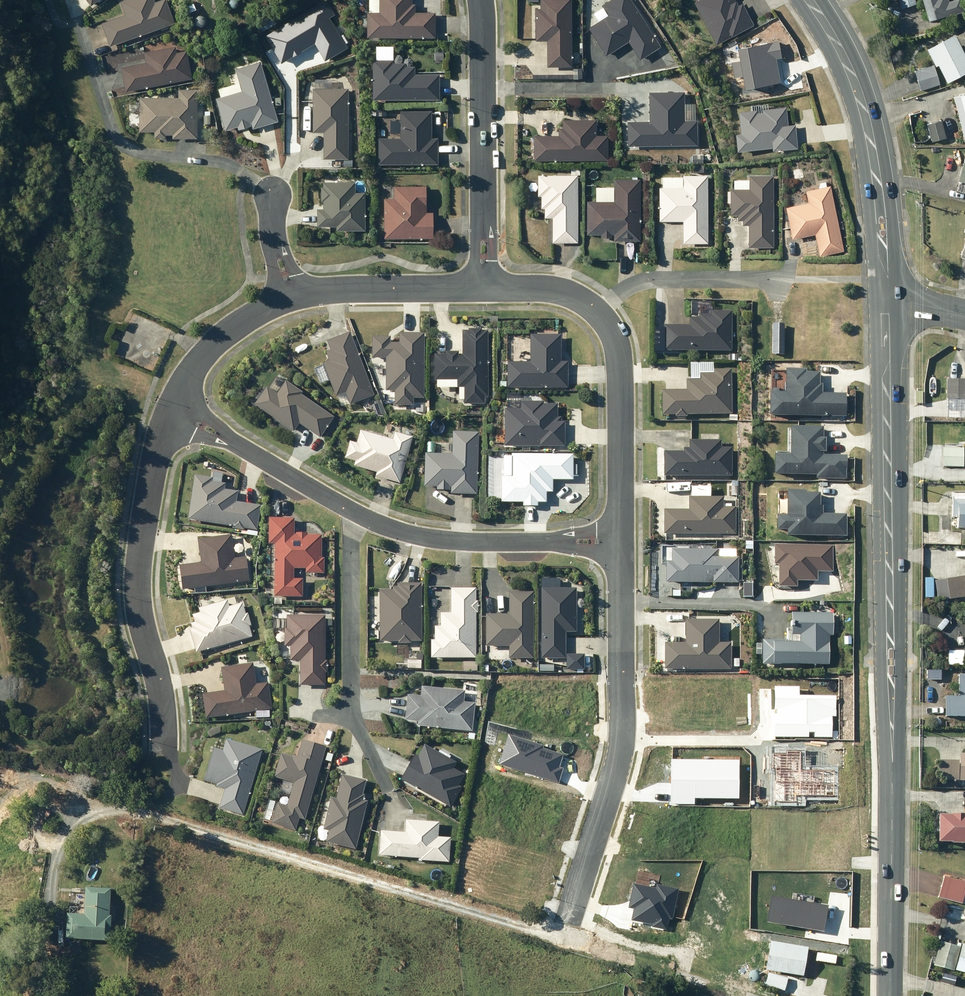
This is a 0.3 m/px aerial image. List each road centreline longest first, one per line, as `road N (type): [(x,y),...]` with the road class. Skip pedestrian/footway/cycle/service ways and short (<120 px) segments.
road 1 (track): [(754,995),(135,811),(89,808),(70,824),(48,920)]
road 2 (secondary): [(889,310),(872,935),(877,995)]
road 3 (residential): [(166,408),(148,466),(133,578),(162,705),(162,742)]
road 4 (secondary): [(808,0),(850,75),(865,123),(889,310)]
road 5 (residential): [(272,195),(227,164),(135,148),(114,133),(82,23)]
road 6 (residential): [(481,0),(485,288)]
road 7 (residential): [(352,509),(349,710),(382,780)]
road 8 (residential): [(352,509),(425,540),(619,542)]
road 9 (unknown): [(619,669),(622,742),(568,926)]
road 10 (residential): [(586,305),(611,332),(622,384),(619,542)]
road 11 (residential): [(586,305),(644,277),(795,279)]
road 12 (residential): [(166,408),(352,509)]
road 13 (residential): [(485,288),(284,292)]
road 14 (residential): [(284,292),(223,332),(166,408)]
road 15 (residential): [(619,542),(619,669)]

